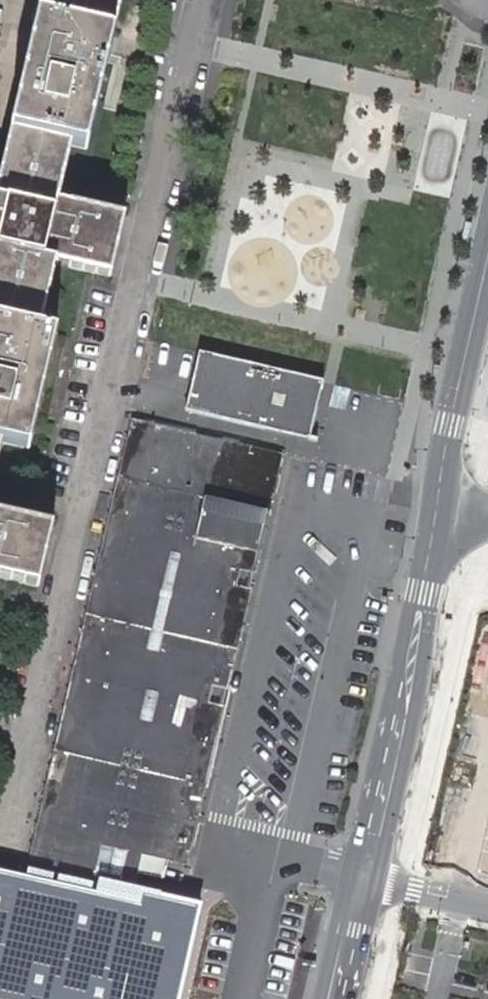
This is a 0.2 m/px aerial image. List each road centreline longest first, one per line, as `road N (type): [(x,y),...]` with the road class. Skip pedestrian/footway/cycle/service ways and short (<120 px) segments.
road 1 (residential): [(0,828),(14,809),(204,0)]
road 2 (tertiary): [(365,877),(487,261)]
road 3 (residential): [(487,904),(365,877)]
road 4 (tertiary): [(336,998),(365,877)]

